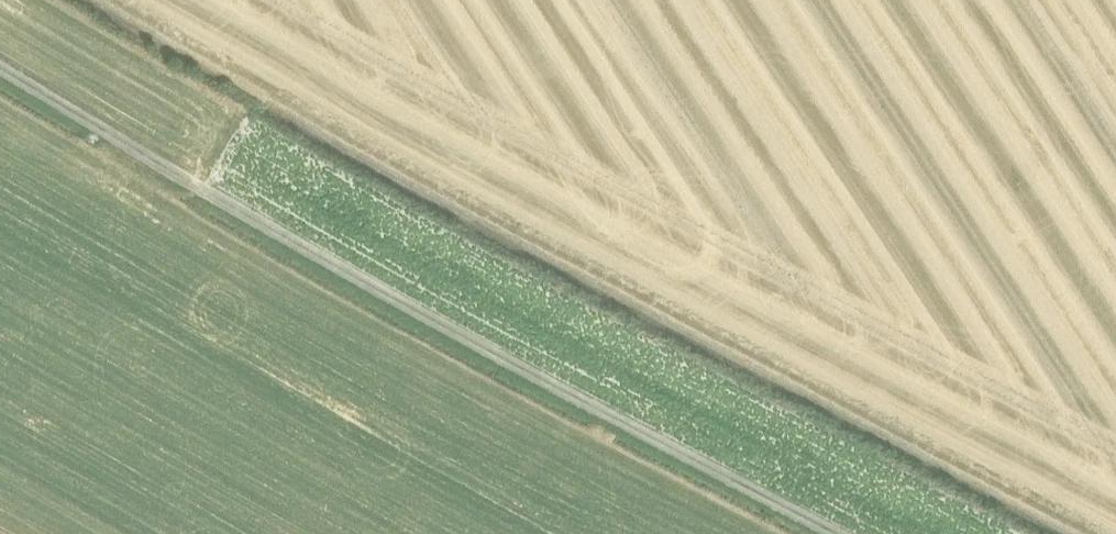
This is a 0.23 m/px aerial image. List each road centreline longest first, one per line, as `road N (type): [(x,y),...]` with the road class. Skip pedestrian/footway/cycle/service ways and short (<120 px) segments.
road 1 (track): [(0,66),(475,342),(839,533)]

